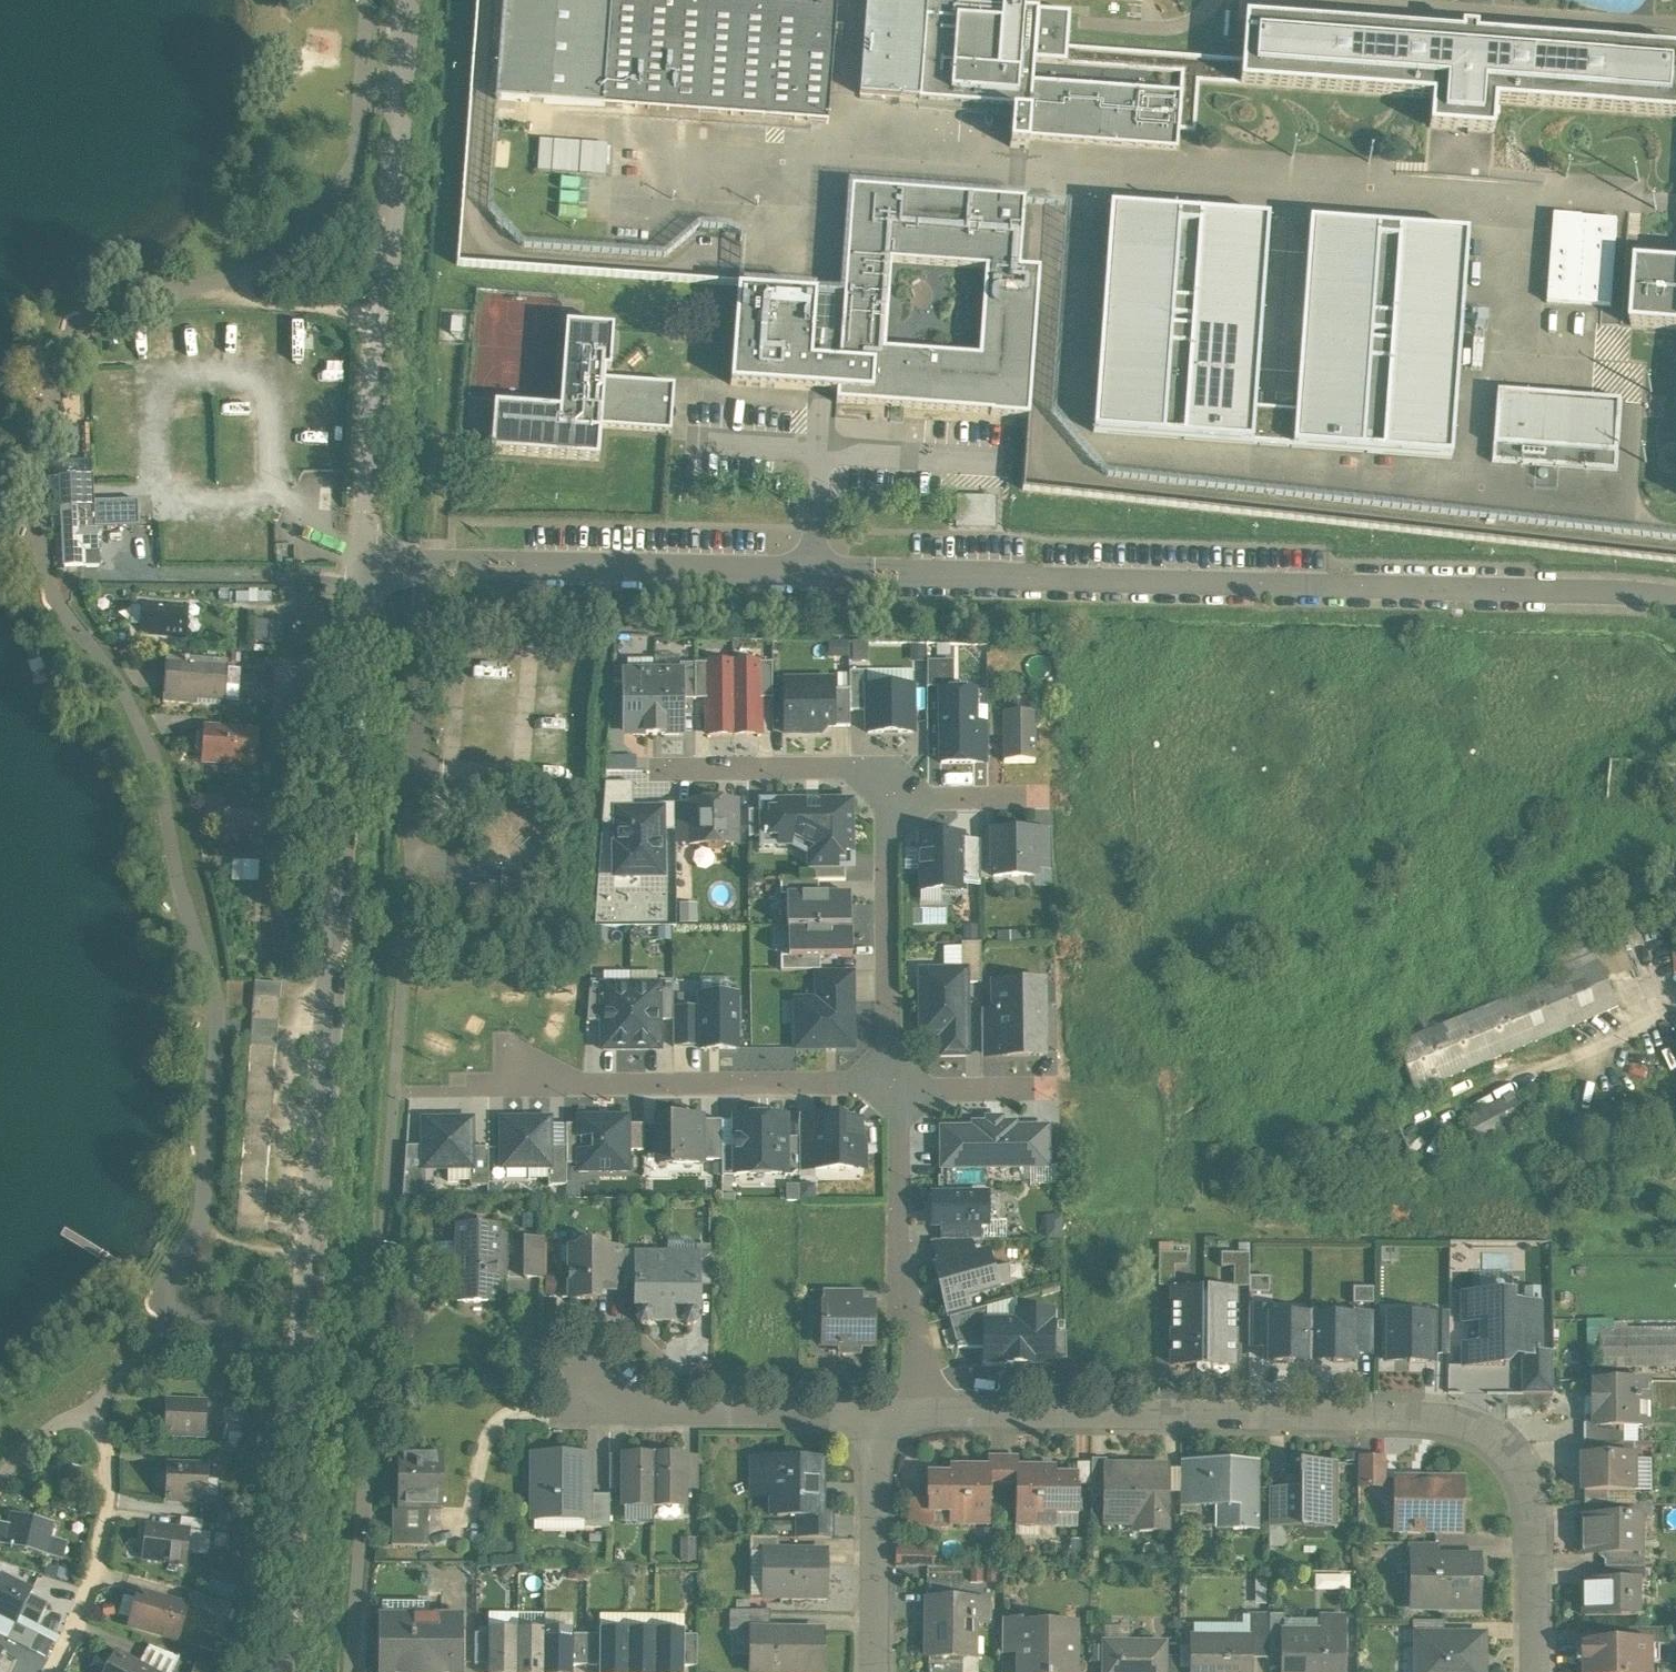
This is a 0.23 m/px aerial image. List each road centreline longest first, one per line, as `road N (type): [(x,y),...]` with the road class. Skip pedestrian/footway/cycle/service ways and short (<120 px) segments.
road 1 (unclassified): [(367,565),(275,1671)]
road 2 (residential): [(1535,1671),(1526,1470),(1503,1442),(1463,1425),(919,1420)]
road 3 (residential): [(482,1091),(898,1090)]
road 4 (residential): [(919,1420),(920,1356),(898,1250),(898,1090)]
road 5 (residential): [(898,1090),(889,1041),(888,847),(897,796)]
road 6 (residential): [(879,1421),(596,1414)]
road 7 (residential): [(878,1671),(879,1421)]
road 8 (residential): [(660,771),(859,773),(897,796)]
road 9 (residential): [(898,1090),(1057,1091)]
road 10 (residential): [(897,796),(1044,800)]

